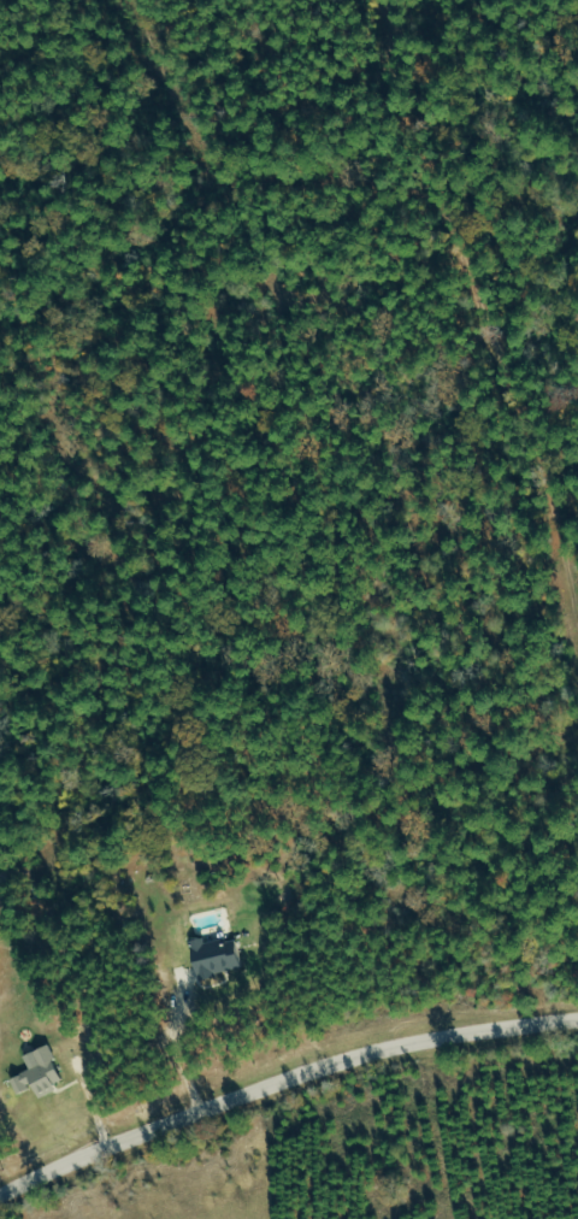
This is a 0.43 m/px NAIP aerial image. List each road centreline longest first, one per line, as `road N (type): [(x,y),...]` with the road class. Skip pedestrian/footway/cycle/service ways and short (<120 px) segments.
road 1 (residential): [(29,1218),(533,1049),(577,1043)]

